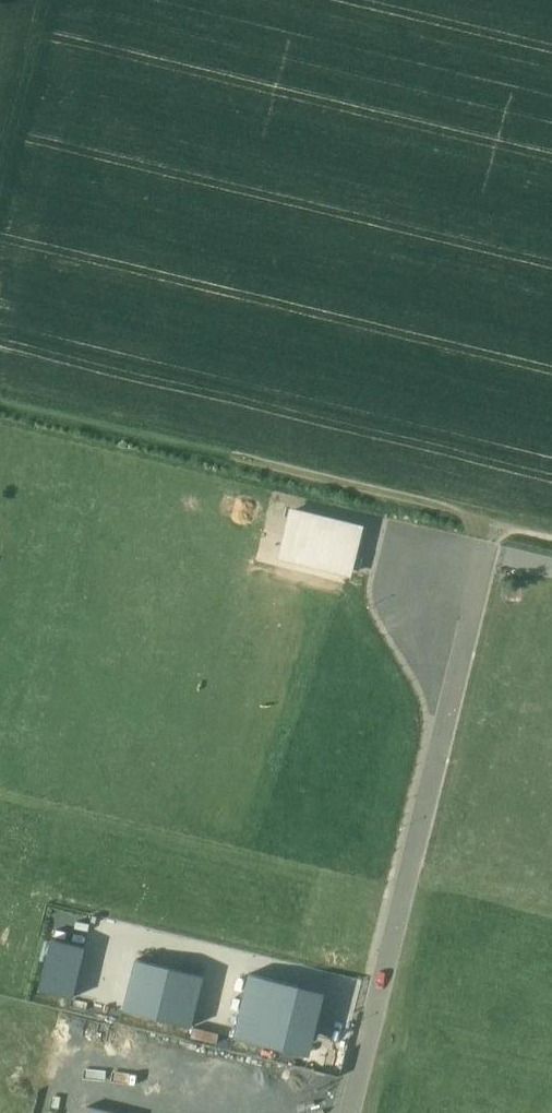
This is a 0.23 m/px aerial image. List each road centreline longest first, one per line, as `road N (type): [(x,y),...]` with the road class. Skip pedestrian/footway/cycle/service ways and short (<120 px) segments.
road 1 (residential): [(347,1112),(470,610)]

